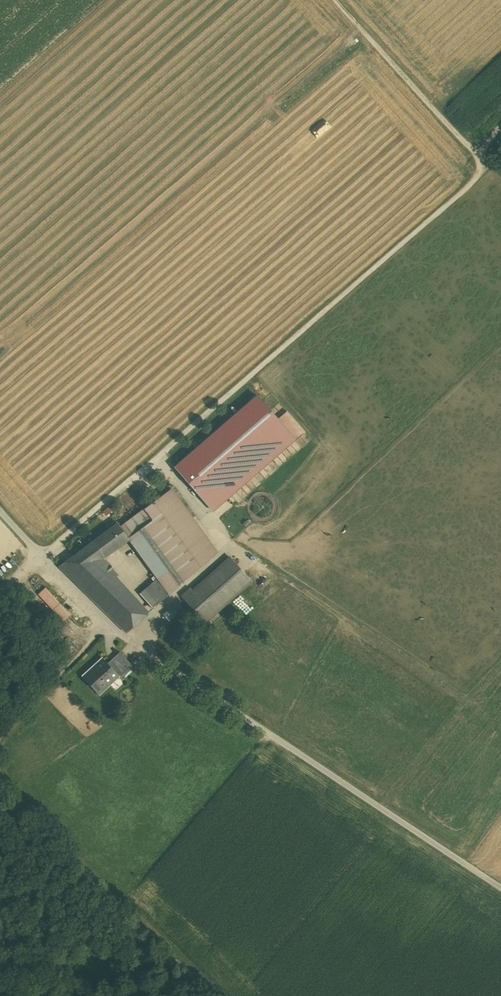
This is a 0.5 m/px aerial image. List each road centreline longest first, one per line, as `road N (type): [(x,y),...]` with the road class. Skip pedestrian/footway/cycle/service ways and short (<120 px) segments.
road 1 (track): [(43,558),(488,165)]
road 2 (unclassified): [(43,558),(130,642),(500,889)]
road 3 (track): [(337,0),(480,155)]

